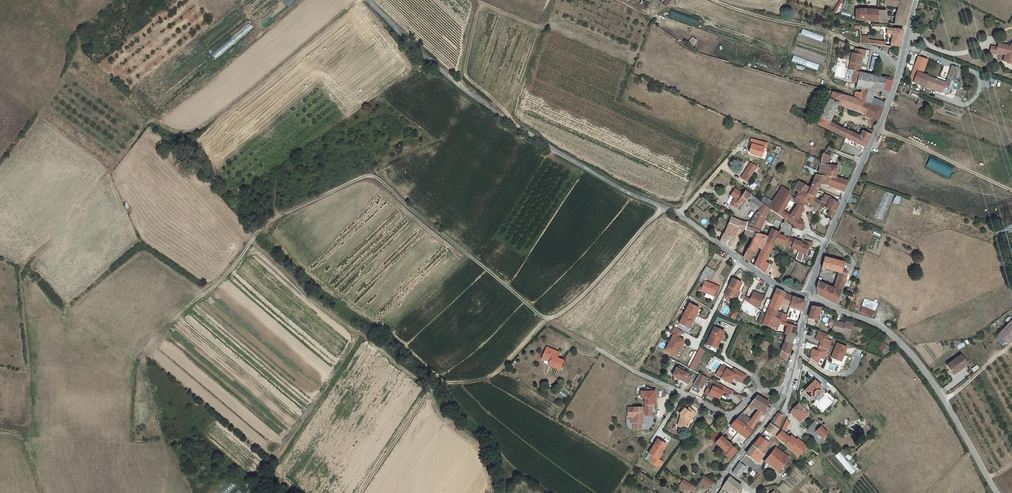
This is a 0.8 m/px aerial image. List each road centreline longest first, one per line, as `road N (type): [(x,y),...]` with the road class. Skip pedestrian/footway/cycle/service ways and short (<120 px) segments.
road 1 (track): [(663,208),(584,294),(548,319),(367,176),(266,224),(226,275),(185,308)]
road 2 (unclassified): [(808,297),(762,276),(679,215),(624,193),(510,125),(366,0)]
road 3 (unclassified): [(994,492),(903,346),(875,323),(808,297)]
road 4 (unclassified): [(917,0),(894,90),(827,241)]
road 5 (residential): [(595,348),(727,415),(757,392)]
road 6 (track): [(877,129),(1011,191)]
road 7 (track): [(432,384),(488,377),(548,319)]

